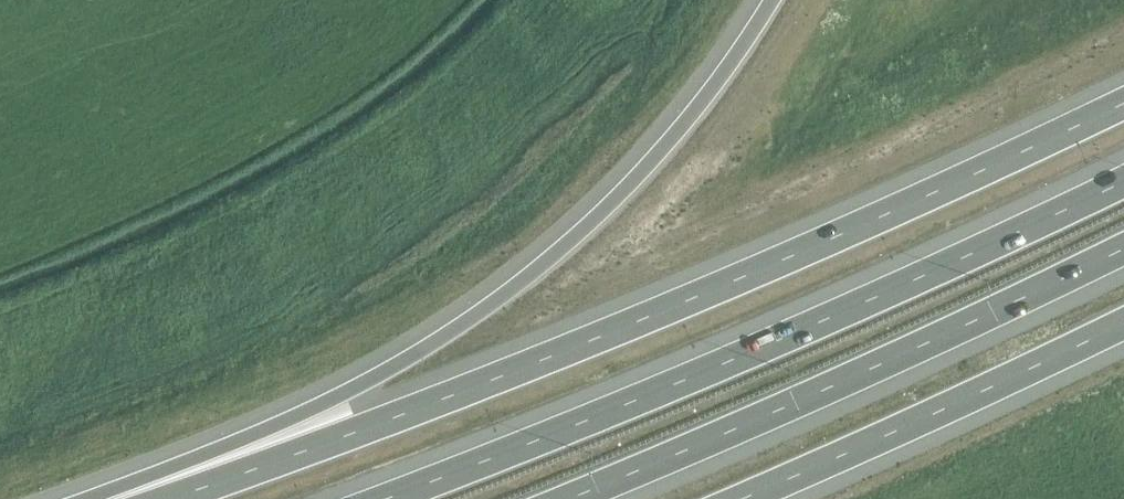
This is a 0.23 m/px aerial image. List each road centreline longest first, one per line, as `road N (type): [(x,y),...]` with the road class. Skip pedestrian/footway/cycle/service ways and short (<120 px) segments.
road 1 (motorway): [(1123,102),(780,262),(360,431),(162,498)]
road 2 (motorway): [(780,0),(669,152),(564,255),(346,392),(117,498)]
road 3 (motorway): [(1123,179),(808,328),(387,498)]
road 4 (motorway): [(554,498),(825,386),(1123,245)]
road 5 (motorway): [(721,498),(1123,317)]

